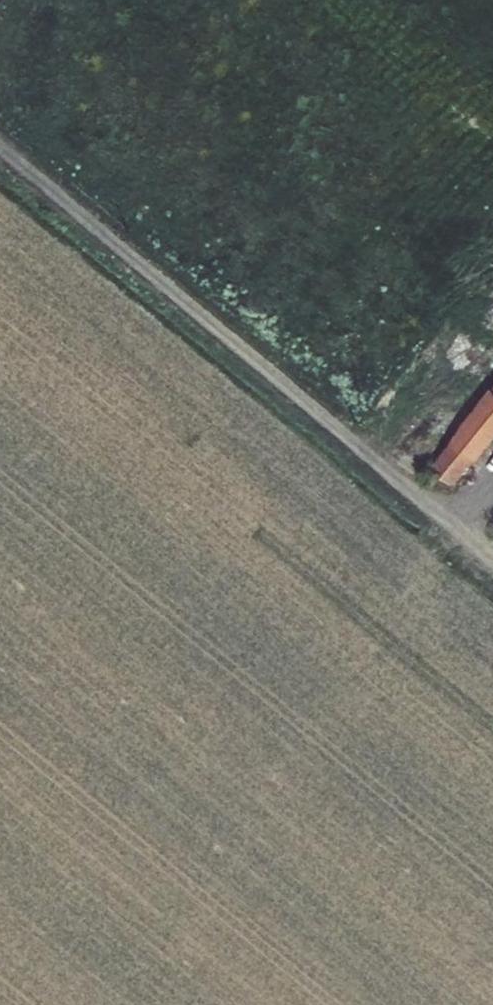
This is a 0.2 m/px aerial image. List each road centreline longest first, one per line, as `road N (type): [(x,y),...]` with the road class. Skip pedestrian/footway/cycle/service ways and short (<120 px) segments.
road 1 (unclassified): [(456,527),(0,145)]

